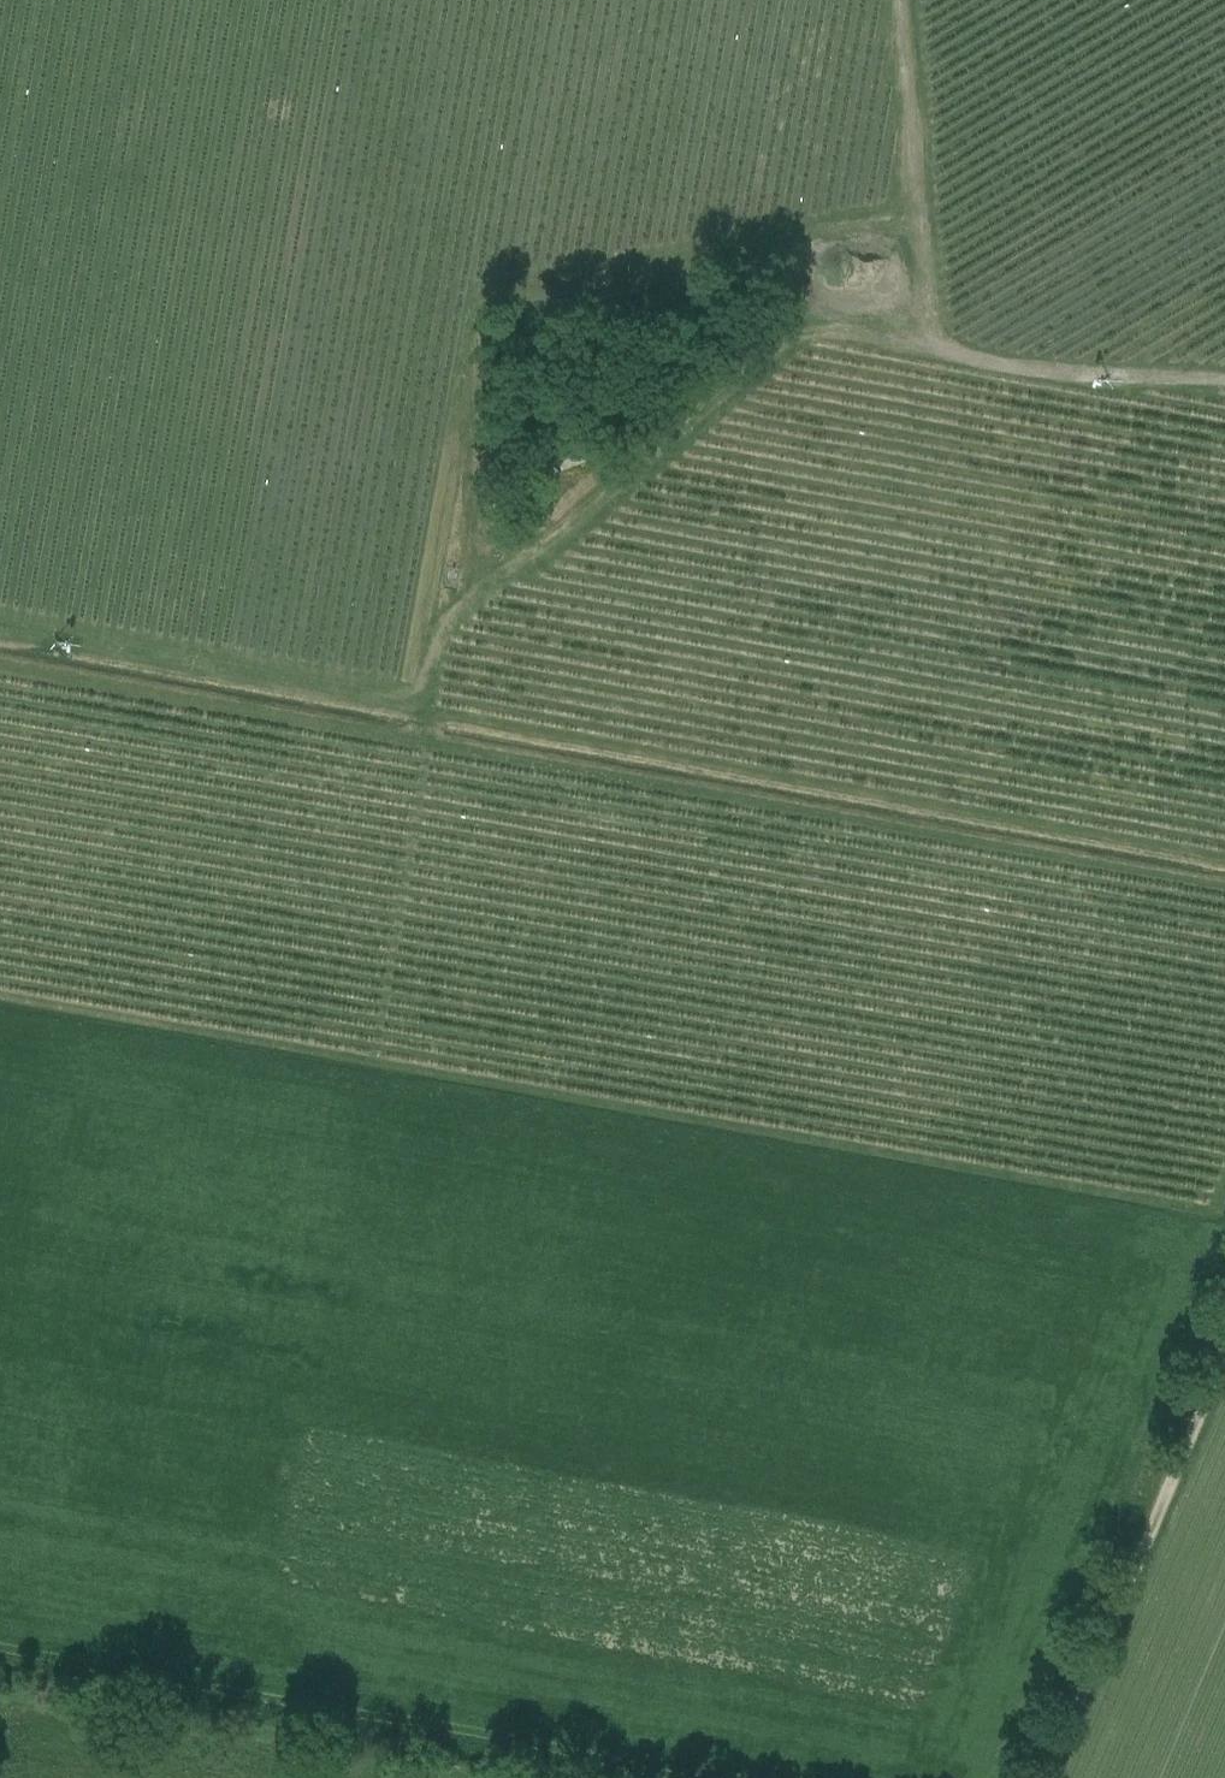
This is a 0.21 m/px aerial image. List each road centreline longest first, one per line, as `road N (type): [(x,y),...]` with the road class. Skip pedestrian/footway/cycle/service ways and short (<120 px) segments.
road 1 (track): [(1055,1777),(1224,1375)]

